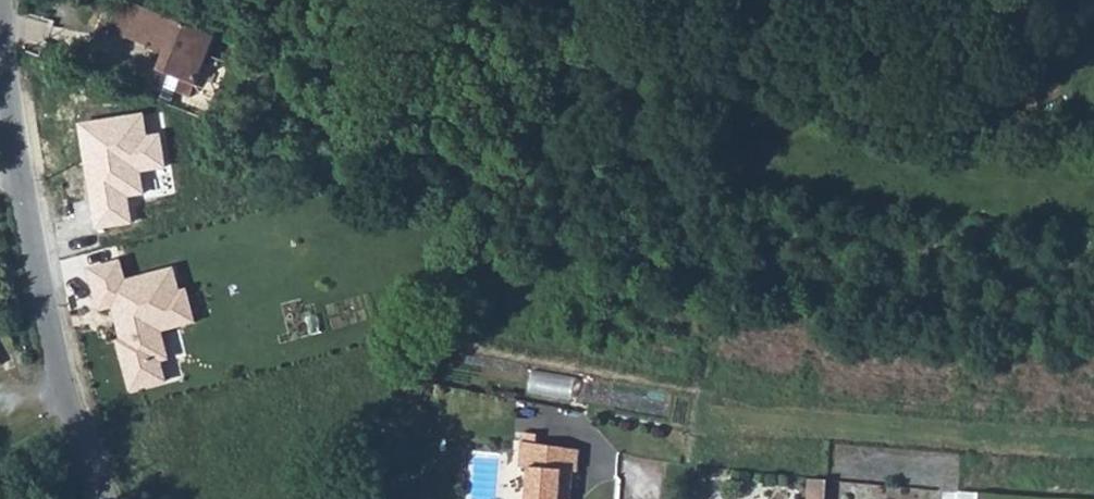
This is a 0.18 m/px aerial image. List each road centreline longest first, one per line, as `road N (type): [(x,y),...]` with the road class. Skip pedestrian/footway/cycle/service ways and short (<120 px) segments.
road 1 (residential): [(0,0),(18,185),(50,340),(104,498)]

